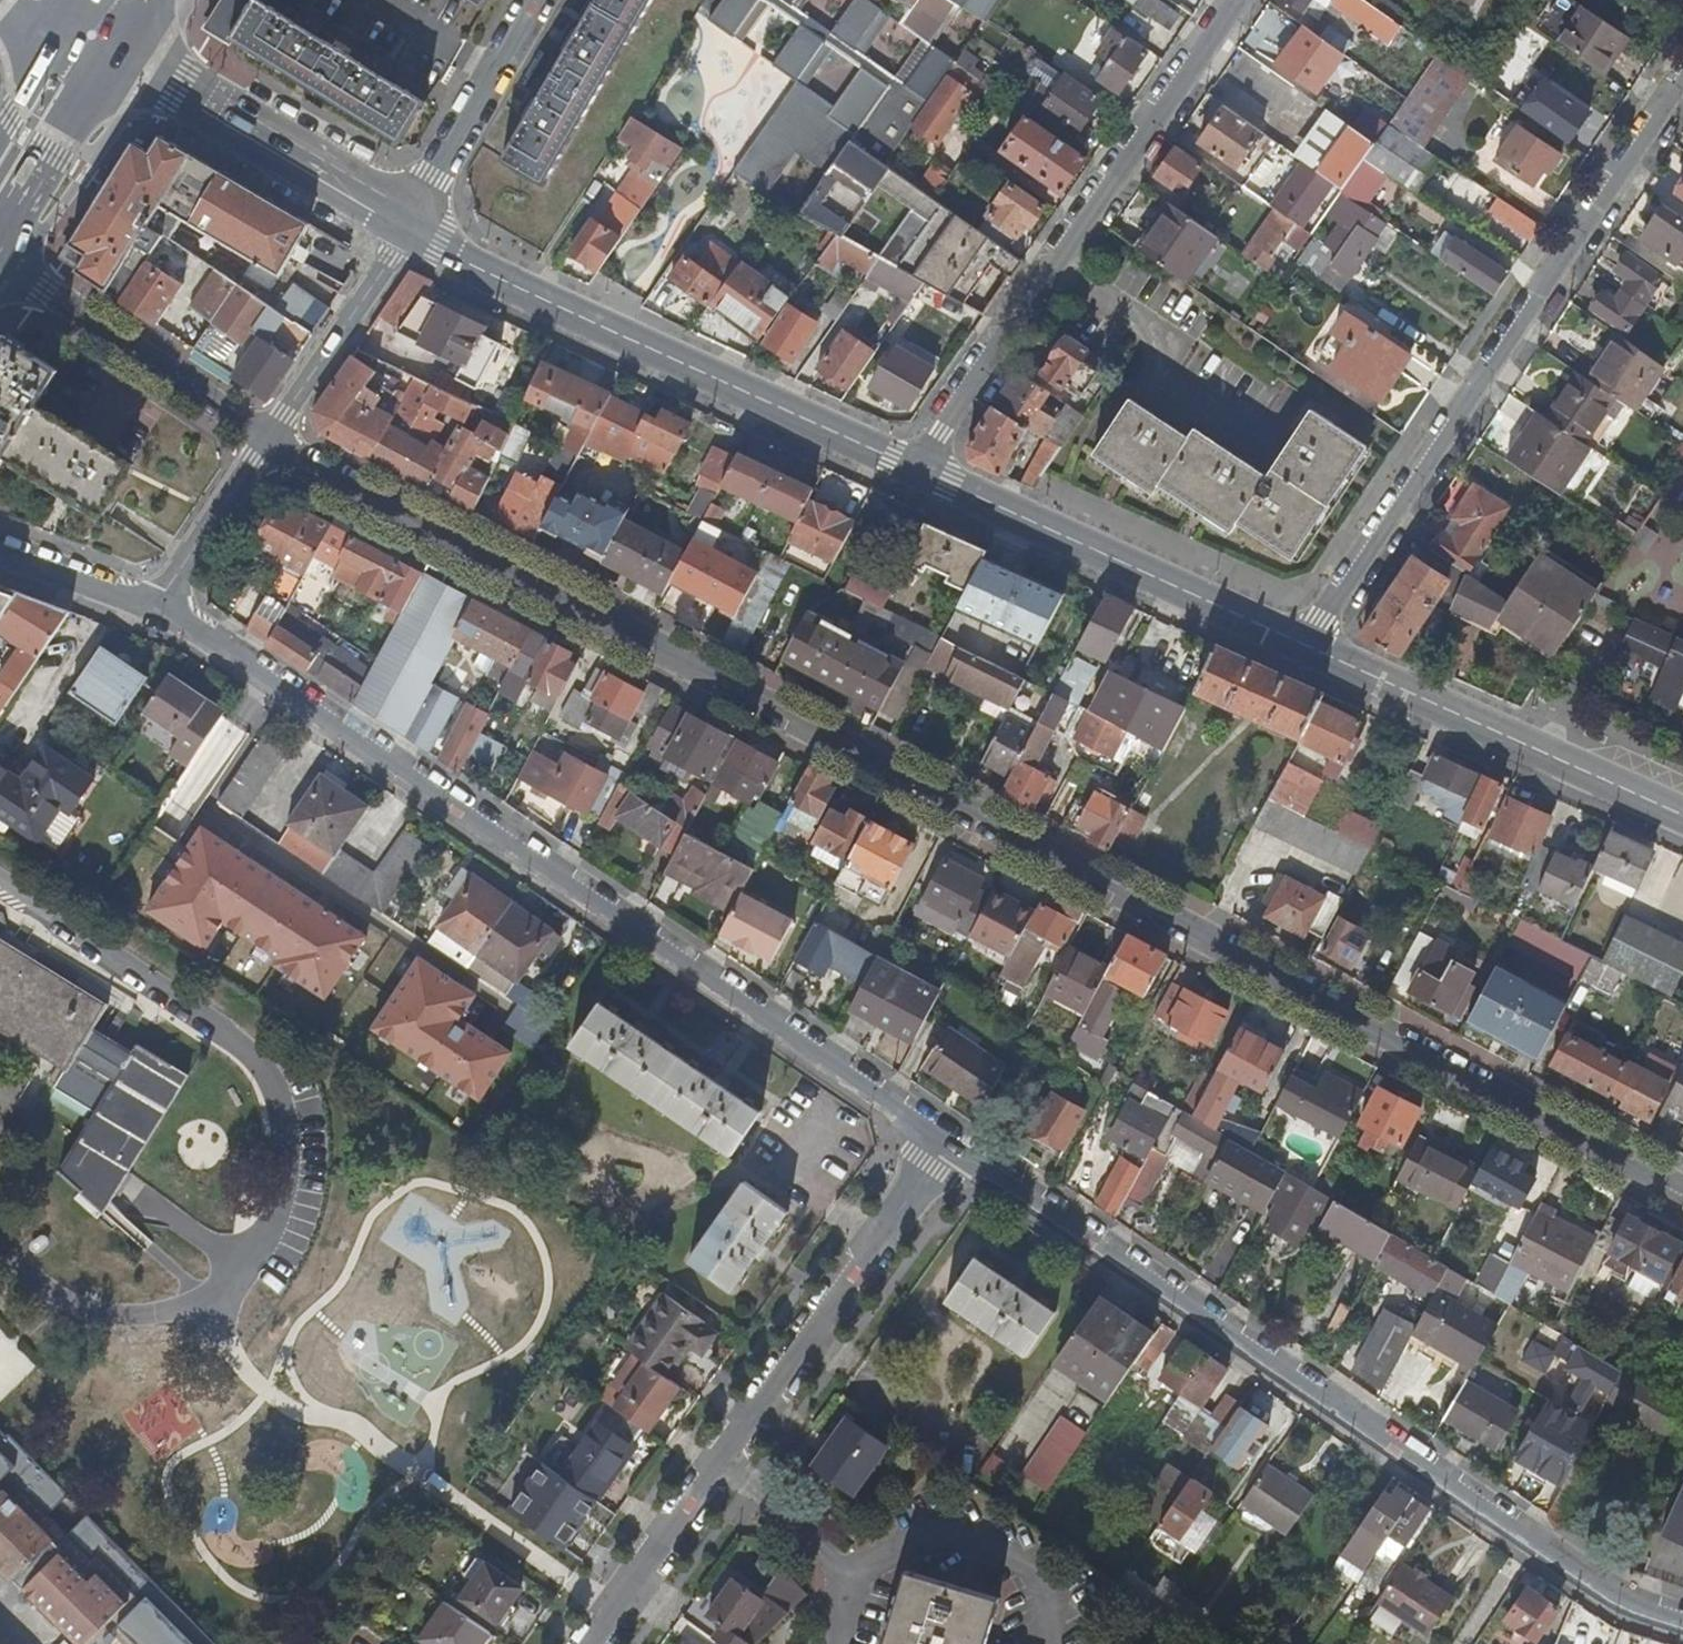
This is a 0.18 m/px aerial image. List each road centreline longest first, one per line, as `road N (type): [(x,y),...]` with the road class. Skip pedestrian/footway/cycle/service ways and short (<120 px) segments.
road 1 (residential): [(1682,1191),(270,437)]
road 2 (residential): [(155,606),(945,1143)]
road 3 (residential): [(945,1143),(1335,1398),(1579,1575),(1682,1628)]
road 4 (residential): [(1682,71),(1309,647)]
road 5 (residential): [(921,470),(526,298),(407,230)]
road 6 (residential): [(921,470),(1239,0)]
road 7 (residential): [(1309,647),(921,470)]
road 8 (residential): [(1682,815),(1309,647)]
road 9 (residential): [(945,1143),(721,1467)]
road 10 (residential): [(270,437),(0,266)]
road 11 (residential): [(407,230),(154,68)]
road 12 (residential): [(407,230),(539,0)]
road 13 (residential): [(270,437),(407,230)]
road 14 (residential): [(721,1467),(599,1643)]
road 15 (primary): [(0,253),(109,75)]
road 16 (residential): [(155,606),(270,437)]
road 17 (primary): [(0,243),(13,196),(82,61)]
road 18 (residential): [(855,1574),(721,1467)]
road 19 (residential): [(0,547),(155,606)]

